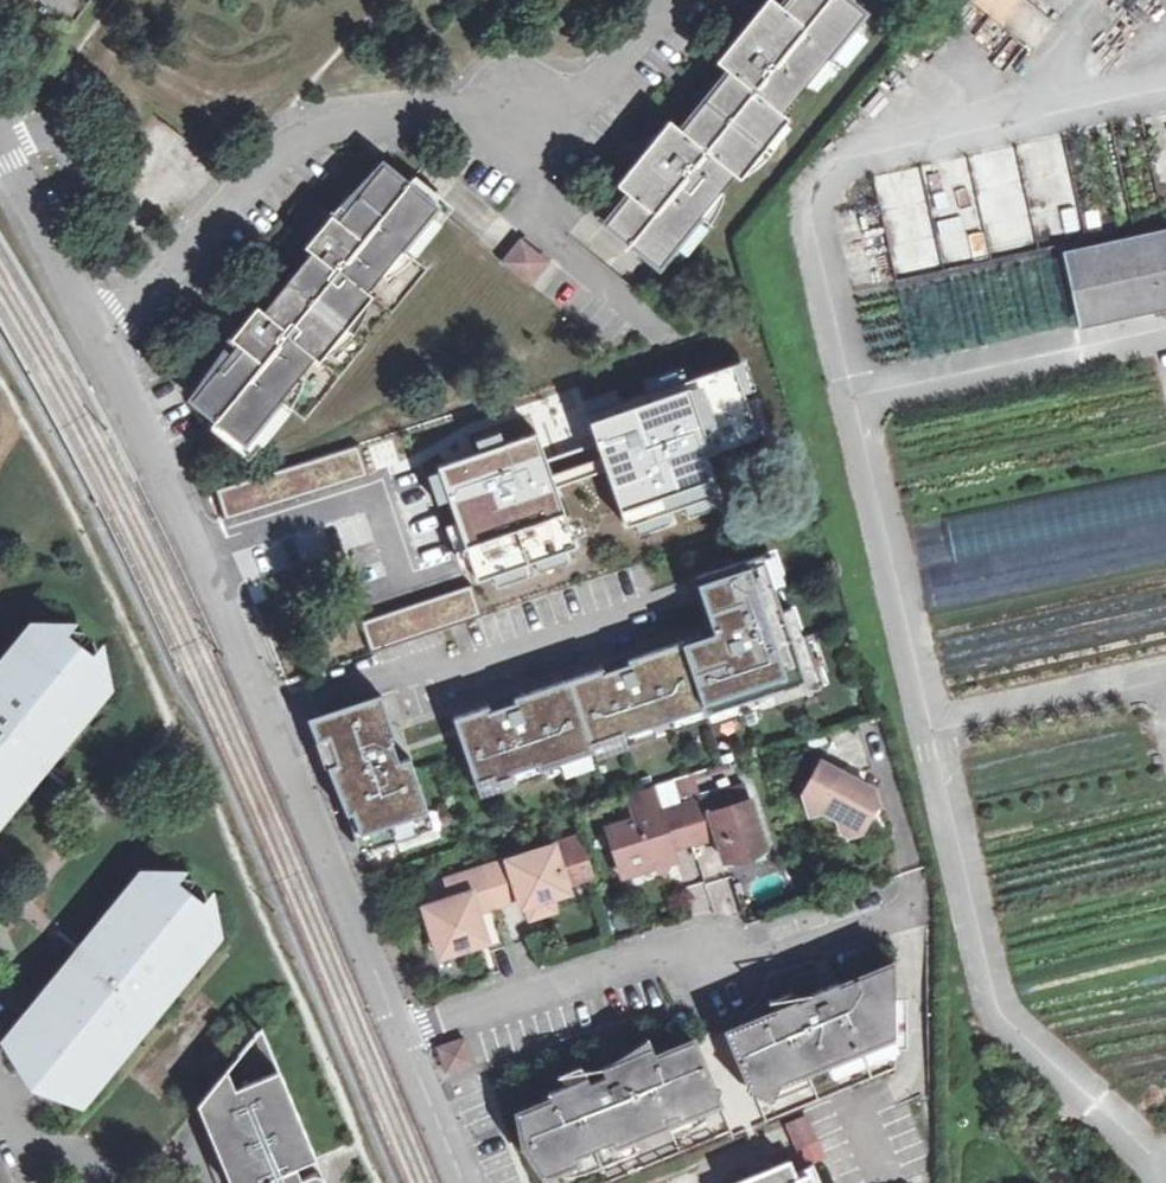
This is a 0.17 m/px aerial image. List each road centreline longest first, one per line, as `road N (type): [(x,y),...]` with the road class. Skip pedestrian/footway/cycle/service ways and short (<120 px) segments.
road 1 (unclassified): [(411,1032),(97,343)]
road 2 (residential): [(97,343),(175,271),(284,143),(320,125),(487,109),(521,118),(544,140),(668,0)]
road 3 (residential): [(411,1032),(651,959),(787,958),(905,918)]
road 4 (unclassified): [(97,343),(0,143)]
road 5 (unclassified): [(471,1182),(411,1032)]

